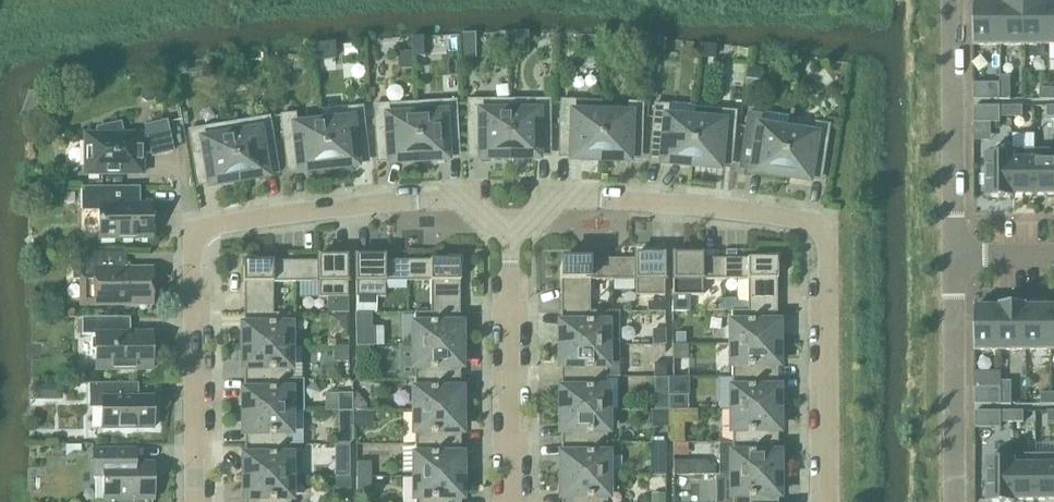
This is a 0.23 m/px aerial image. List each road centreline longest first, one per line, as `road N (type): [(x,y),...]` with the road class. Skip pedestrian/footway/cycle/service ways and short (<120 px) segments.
road 1 (residential): [(511,243),(484,211),(449,197),(193,228),(192,501)]
road 2 (residential): [(827,501),(825,231),(752,212),(565,195),(511,243)]
road 3 (residential): [(511,501),(511,243)]
road 4 (residential): [(955,0),(955,255)]
road 5 (residential): [(955,255),(956,501)]

